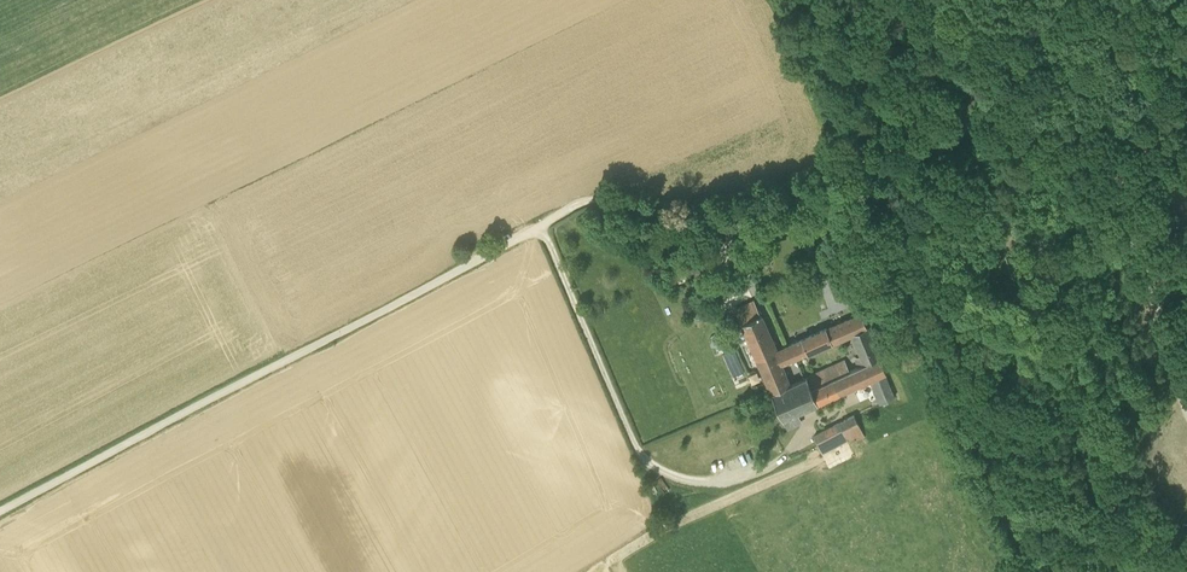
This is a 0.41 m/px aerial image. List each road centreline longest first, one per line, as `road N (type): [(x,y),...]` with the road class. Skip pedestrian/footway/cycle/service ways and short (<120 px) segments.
road 1 (unclassified): [(0,511),(579,205),(615,201),(710,226),(843,165)]
road 2 (track): [(542,225),(643,452),(684,477),(744,478),(779,463),(805,424),(826,414)]
road 3 (track): [(843,165),(917,146),(992,111),(1165,0)]

